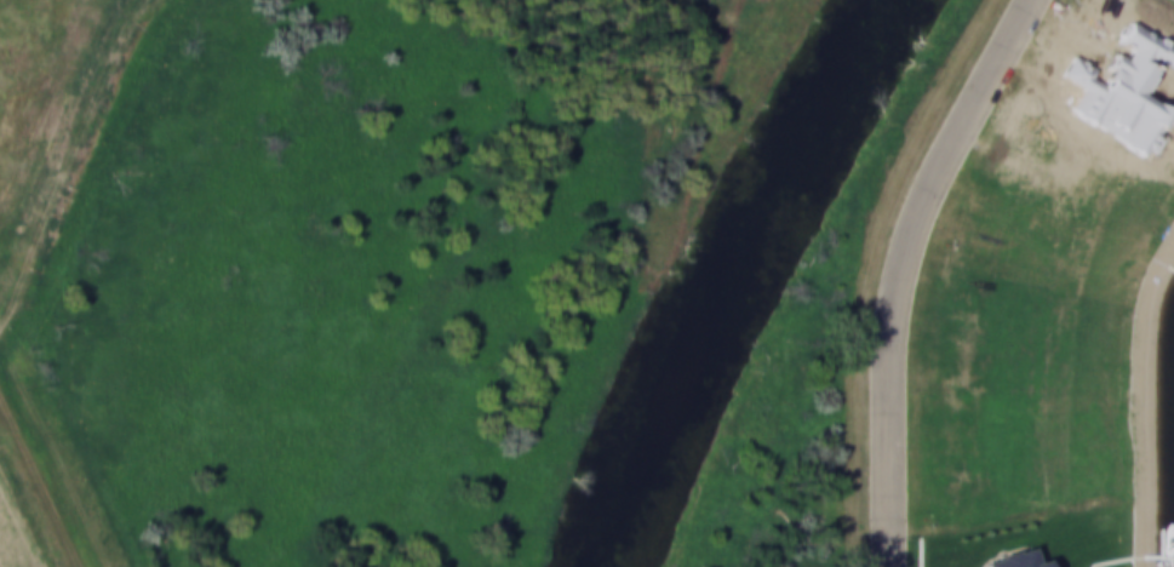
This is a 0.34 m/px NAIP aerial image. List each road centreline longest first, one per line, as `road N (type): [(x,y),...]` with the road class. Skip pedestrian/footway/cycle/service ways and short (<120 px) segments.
road 1 (residential): [(1027,0),(964,103),(909,223),(876,385),(882,566)]

